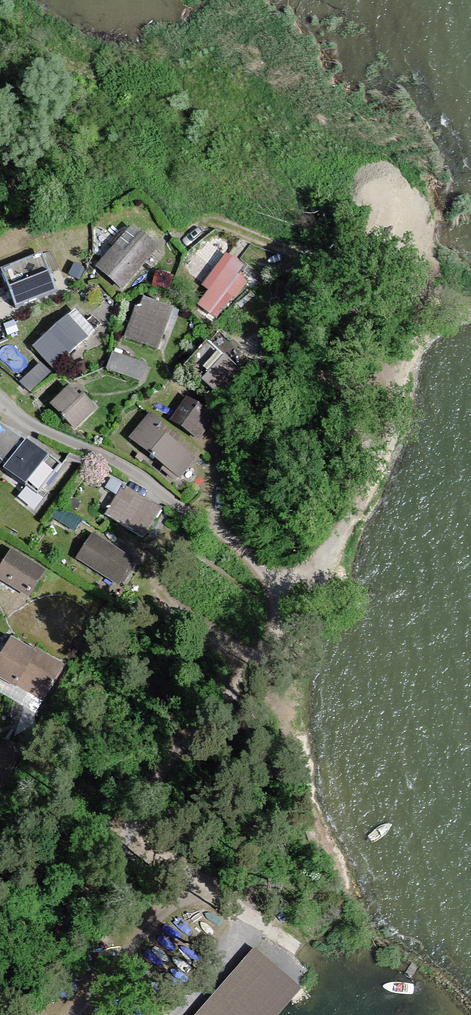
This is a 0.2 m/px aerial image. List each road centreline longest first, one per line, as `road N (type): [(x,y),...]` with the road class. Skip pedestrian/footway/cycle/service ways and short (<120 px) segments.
road 1 (track): [(73,1014),(161,913)]

